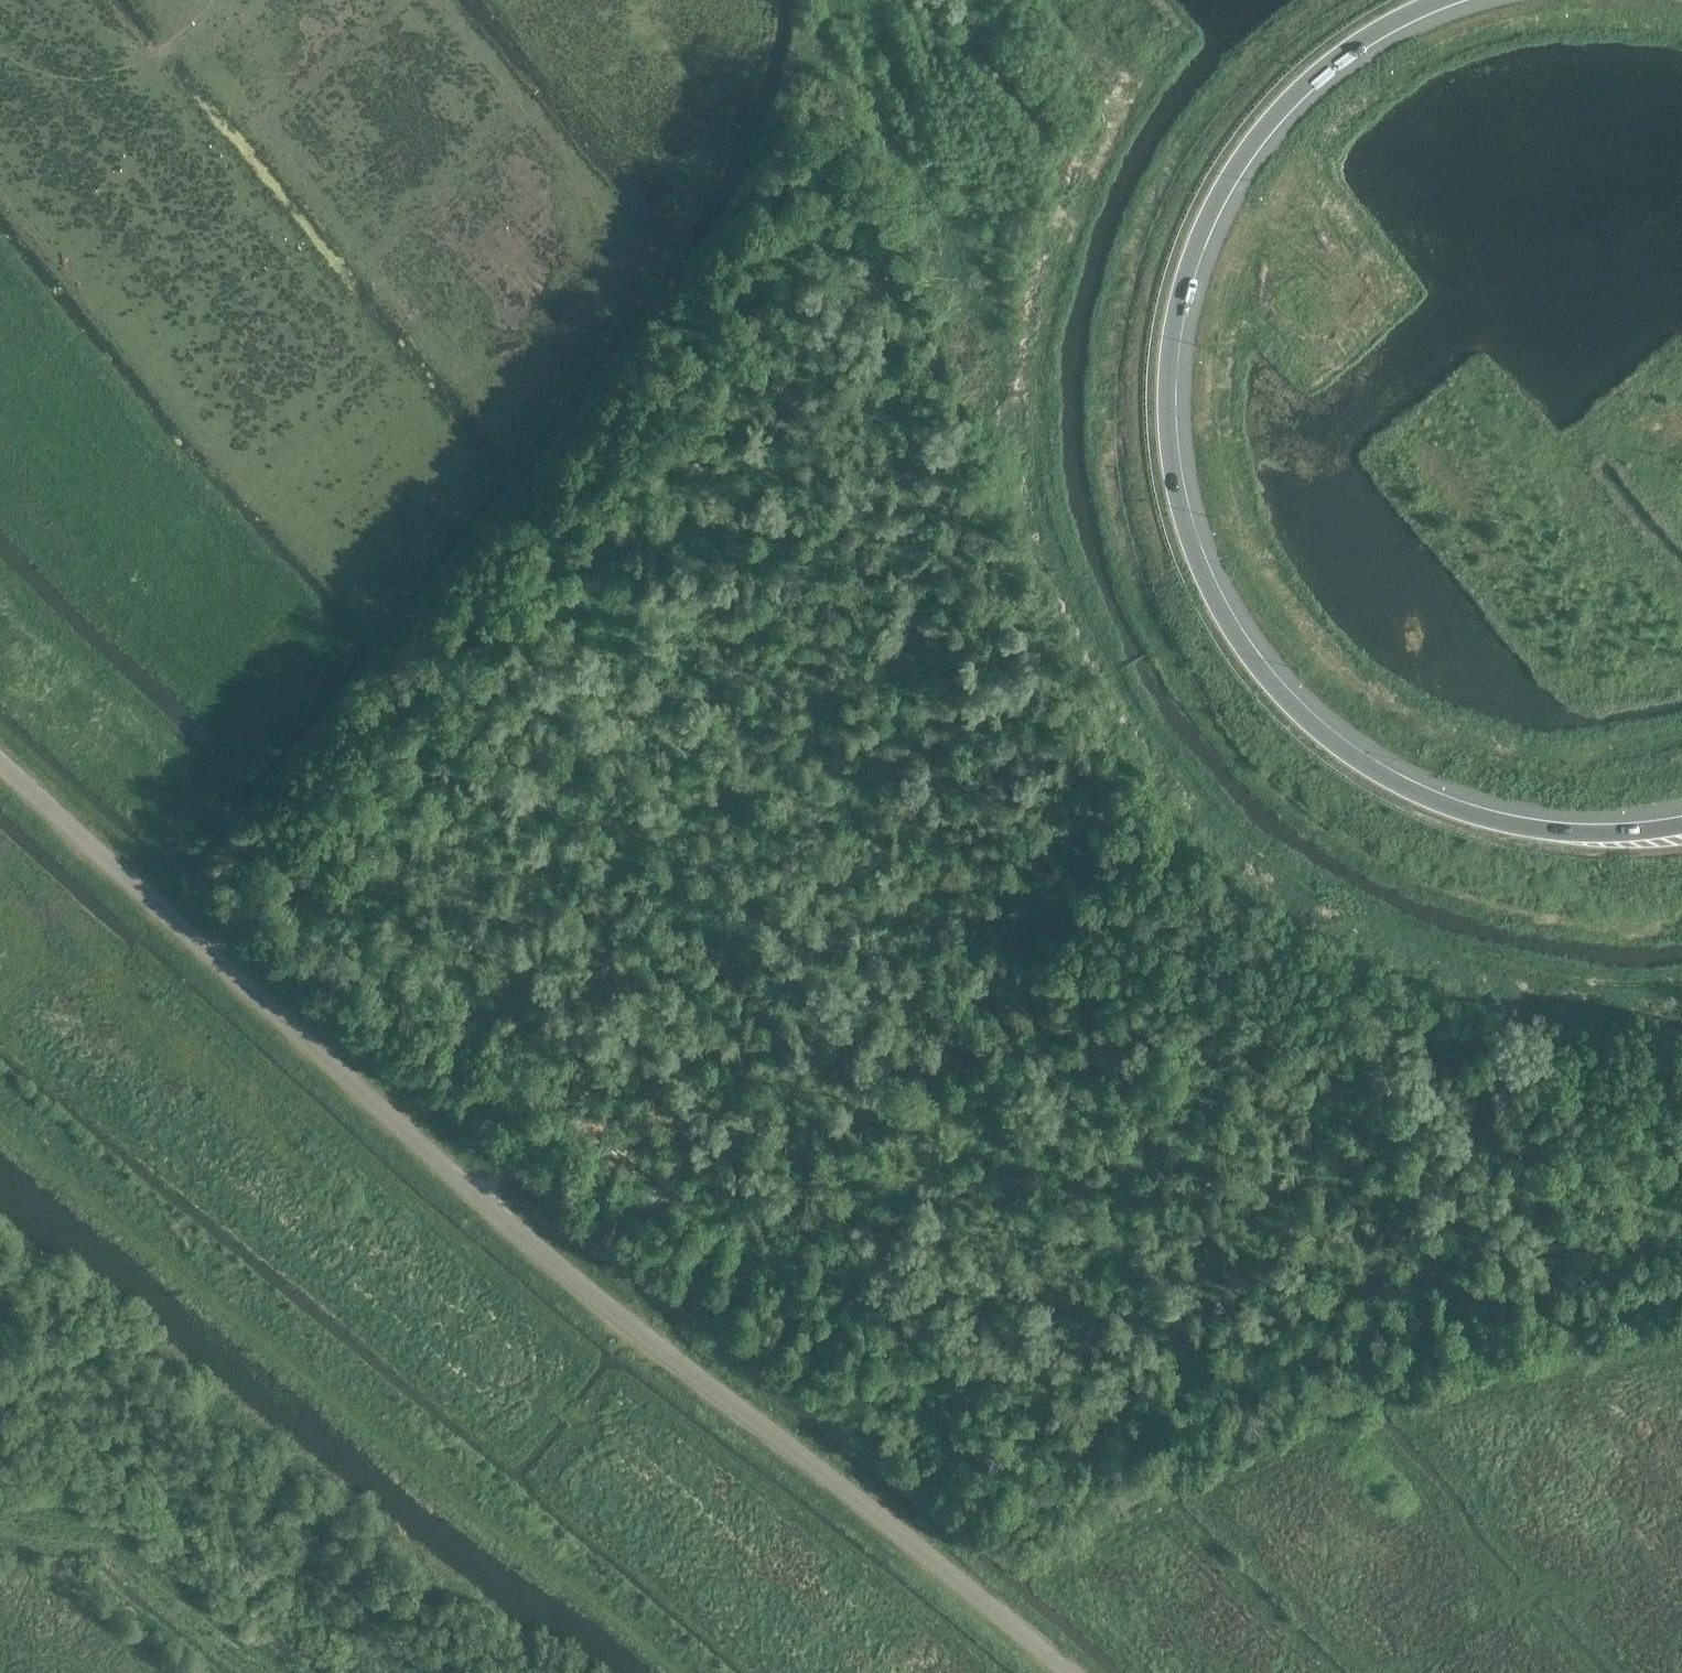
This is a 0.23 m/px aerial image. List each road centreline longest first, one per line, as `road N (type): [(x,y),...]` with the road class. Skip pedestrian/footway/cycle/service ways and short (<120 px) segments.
road 1 (unclassified): [(1057,1672),(480,1198),(0,764)]
road 2 (motorway): [(1681,826),(1601,836),(1512,825),(1436,805),(1368,768),(1266,683),(1217,611),(1183,522),(1166,432),(1169,348),(1195,256),(1241,161),(1336,57),(1400,16),(1446,0)]
road 3 (track): [(658,1181),(574,1109),(558,1107),(478,1196)]
road 4 (track): [(1548,1583),(1392,1672)]

